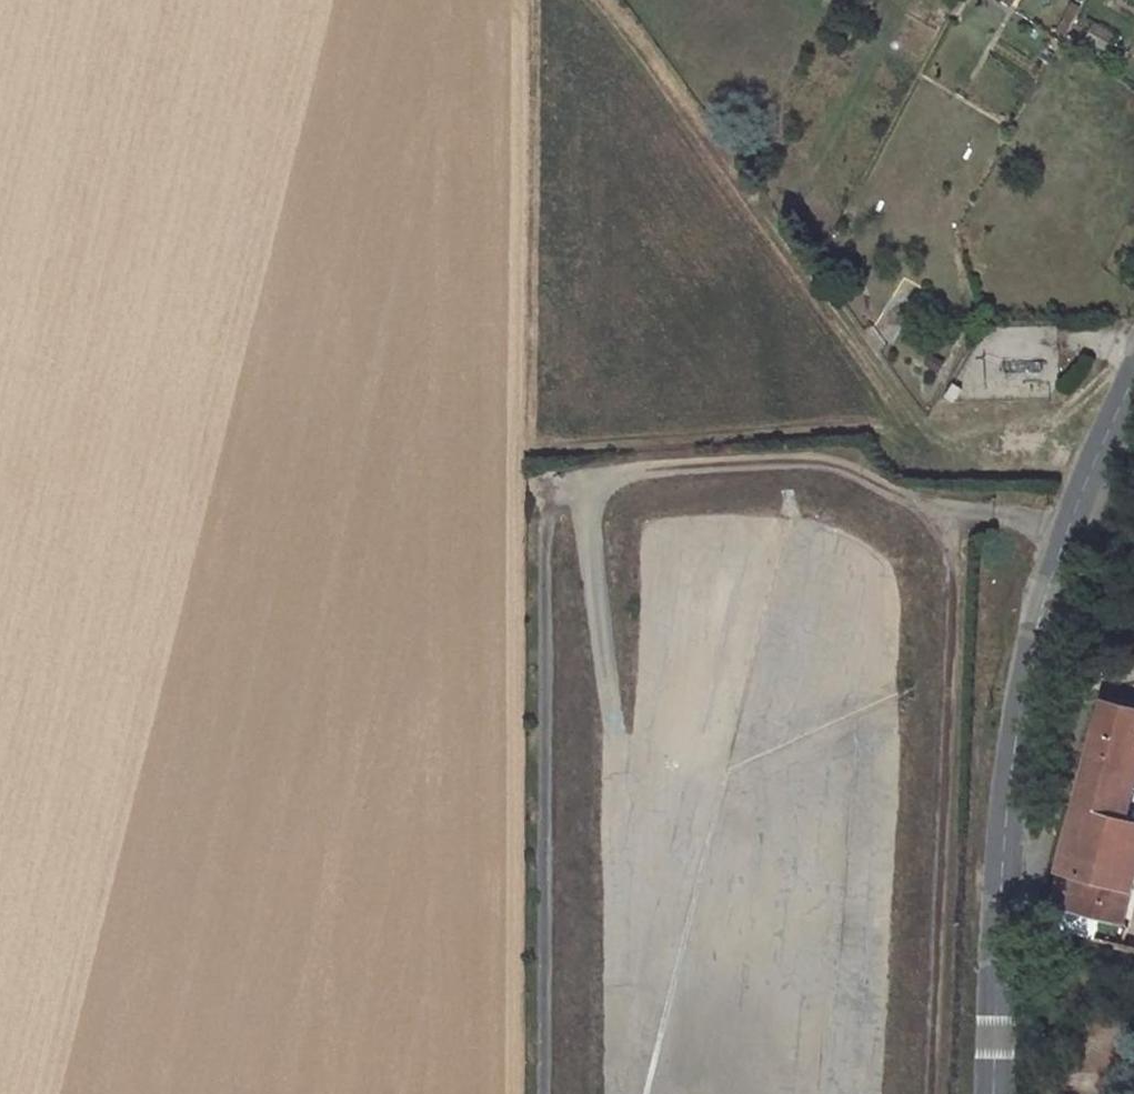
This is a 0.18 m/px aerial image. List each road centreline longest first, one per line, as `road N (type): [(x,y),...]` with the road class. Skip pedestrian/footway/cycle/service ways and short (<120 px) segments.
road 1 (tertiary): [(992,1093),(1003,875),(1035,621),(1133,367)]

